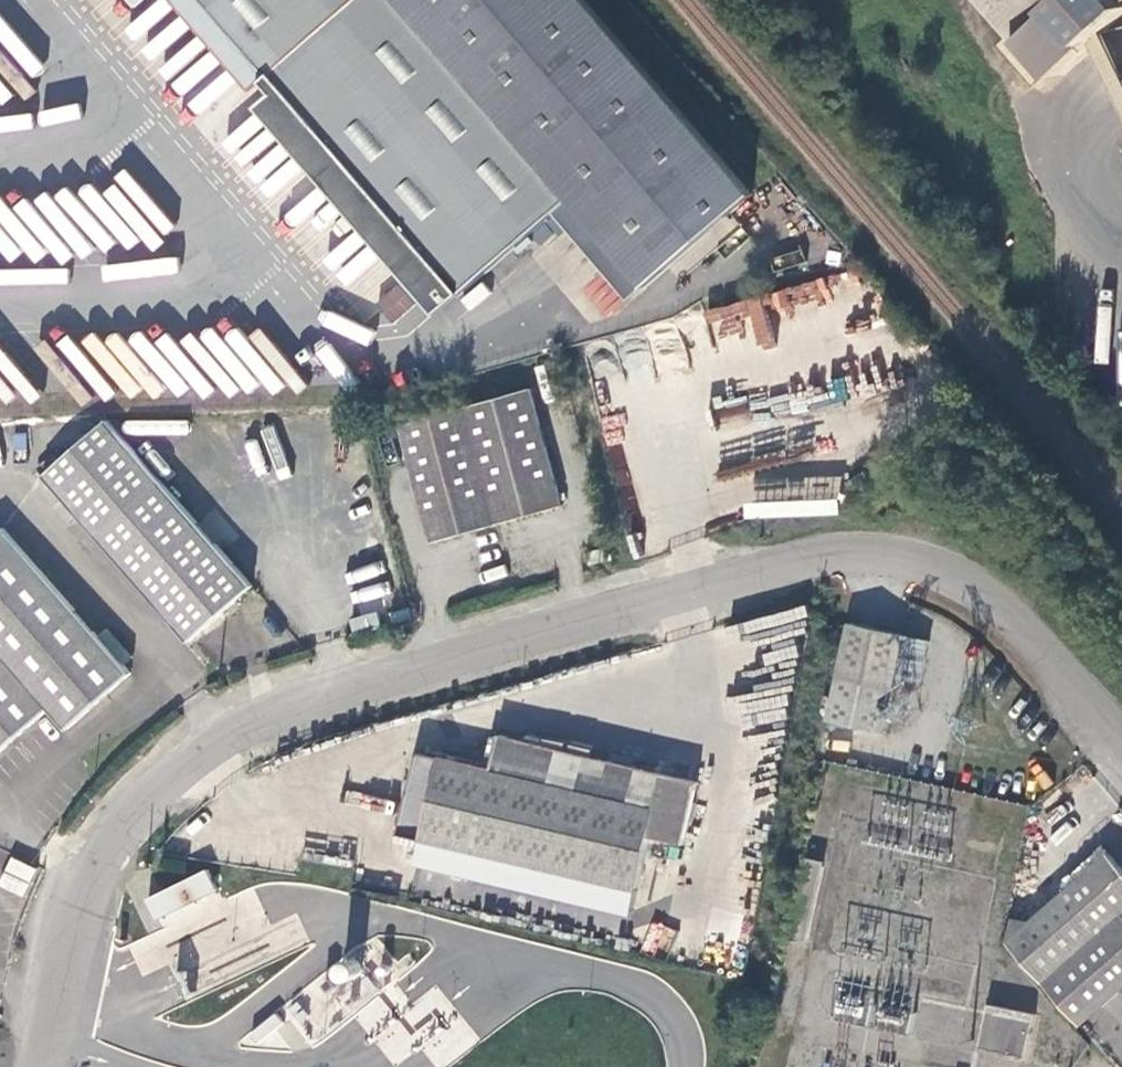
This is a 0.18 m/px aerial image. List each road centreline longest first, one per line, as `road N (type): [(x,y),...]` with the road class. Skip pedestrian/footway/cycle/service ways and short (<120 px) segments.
road 1 (unclassified): [(59,1066),(128,836),(179,774),(293,713),(793,564),(916,557),(1010,619),(1121,745)]

